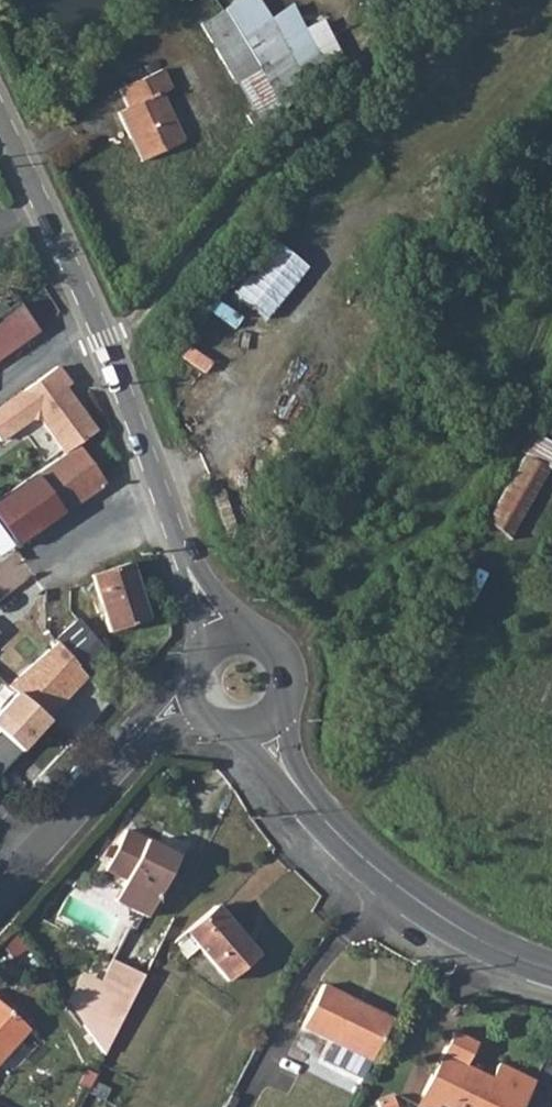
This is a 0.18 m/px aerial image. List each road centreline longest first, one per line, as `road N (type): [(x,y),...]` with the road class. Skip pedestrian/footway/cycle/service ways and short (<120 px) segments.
road 1 (tertiary): [(222,646),(103,338),(0,111)]
road 2 (tertiary): [(551,972),(465,935),(363,862),(294,788),(260,722)]
road 3 (residential): [(201,699),(163,719),(0,900)]
road 4 (tertiary): [(260,722),(281,696),(280,669),(258,646),(222,646)]

